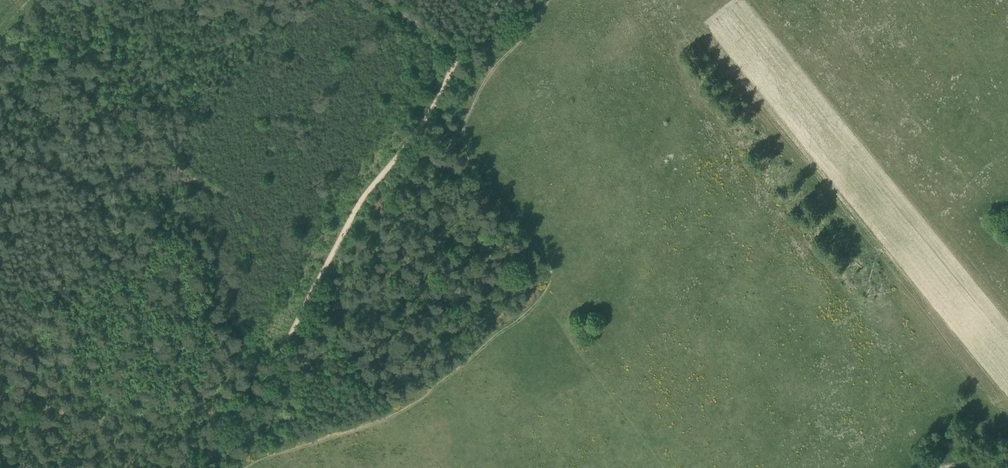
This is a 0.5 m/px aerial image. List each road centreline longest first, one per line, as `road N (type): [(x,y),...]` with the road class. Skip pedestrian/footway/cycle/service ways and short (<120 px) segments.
road 1 (track): [(504,0),(355,206),(263,392),(204,467)]

